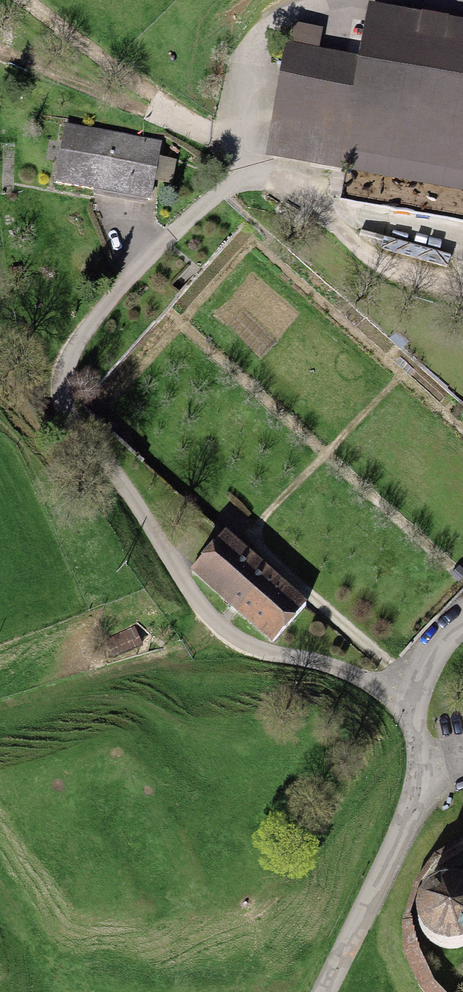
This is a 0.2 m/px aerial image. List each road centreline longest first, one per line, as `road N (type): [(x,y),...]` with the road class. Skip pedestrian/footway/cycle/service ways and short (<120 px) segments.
road 1 (track): [(419,691),(235,638),(206,612),(78,432),(64,399),(77,342),(122,285),(222,191),(262,177)]
road 2 (track): [(421,686),(255,539),(262,519),(403,375)]
road 3 (residential): [(462,627),(442,647),(419,691),(419,772),(408,819),(322,991)]
road 4 (track): [(252,150),(210,137),(27,0)]
road 5 (track): [(348,0),(270,31),(249,160),(238,181)]
road 6 (track): [(462,285),(395,268),(262,177)]
road 7 (track): [(210,137),(0,53)]
road 8 (track): [(313,207),(462,238)]

